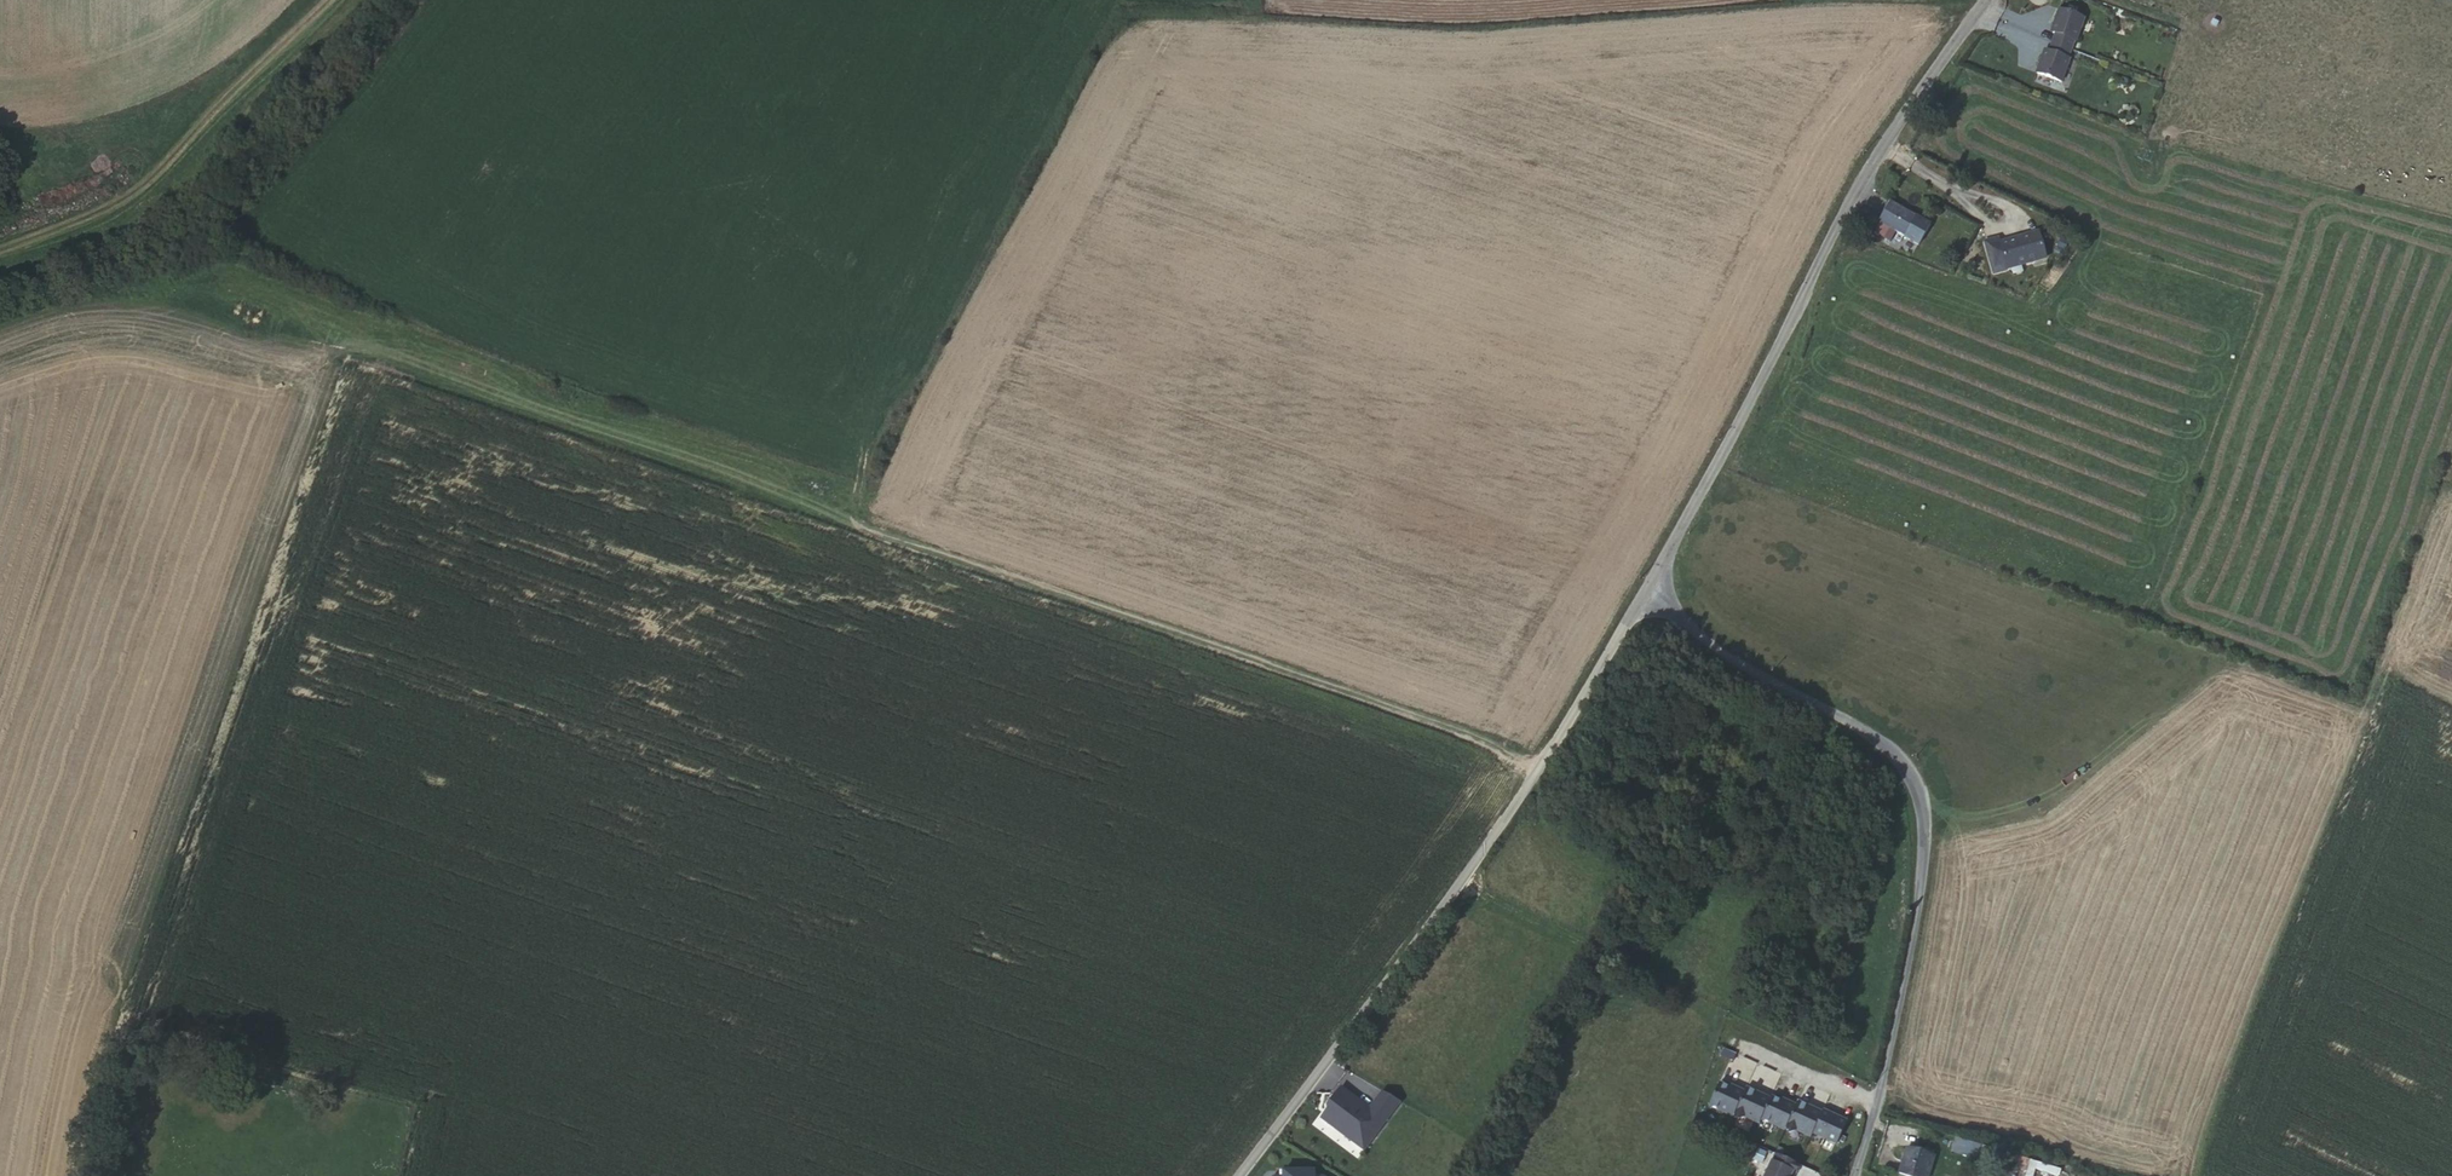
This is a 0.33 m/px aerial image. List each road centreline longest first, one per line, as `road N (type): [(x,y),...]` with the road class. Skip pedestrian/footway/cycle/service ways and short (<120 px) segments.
road 1 (tertiary): [(1854,1175),(1917,916),(1926,835),(1921,800),(1892,753),(1708,646),(1644,595)]
road 2 (tertiary): [(1644,595),(1517,803),(1236,1175)]
road 3 (tertiary): [(1986,0),(1910,106),(1835,231),(1644,595)]
road 4 (track): [(0,308),(98,284),(312,110),(405,0)]

